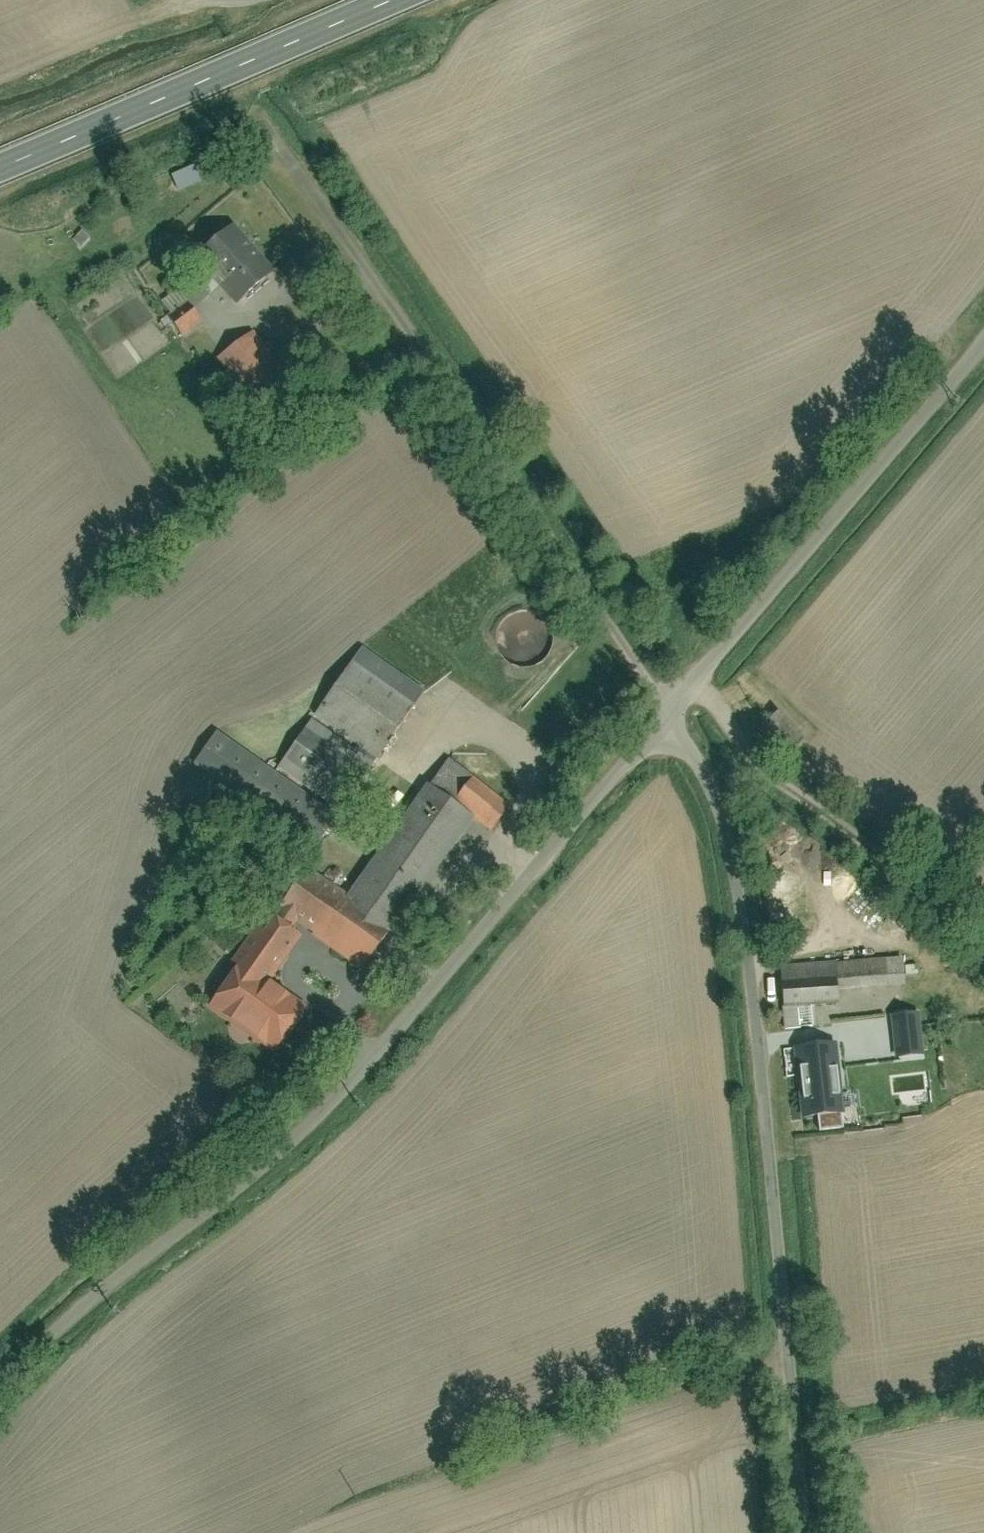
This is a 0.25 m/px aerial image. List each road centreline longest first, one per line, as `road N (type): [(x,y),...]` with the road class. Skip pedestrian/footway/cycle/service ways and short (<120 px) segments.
road 1 (unclassified): [(0,1384),(342,1092),(670,711)]
road 2 (residential): [(670,711),(719,798),(735,859),(808,1532)]
road 3 (residential): [(290,162),(670,711)]
road 4 (unclassified): [(670,711),(983,340)]
road 5 (primary): [(0,166),(386,0)]
road 6 (track): [(806,806),(694,683)]

